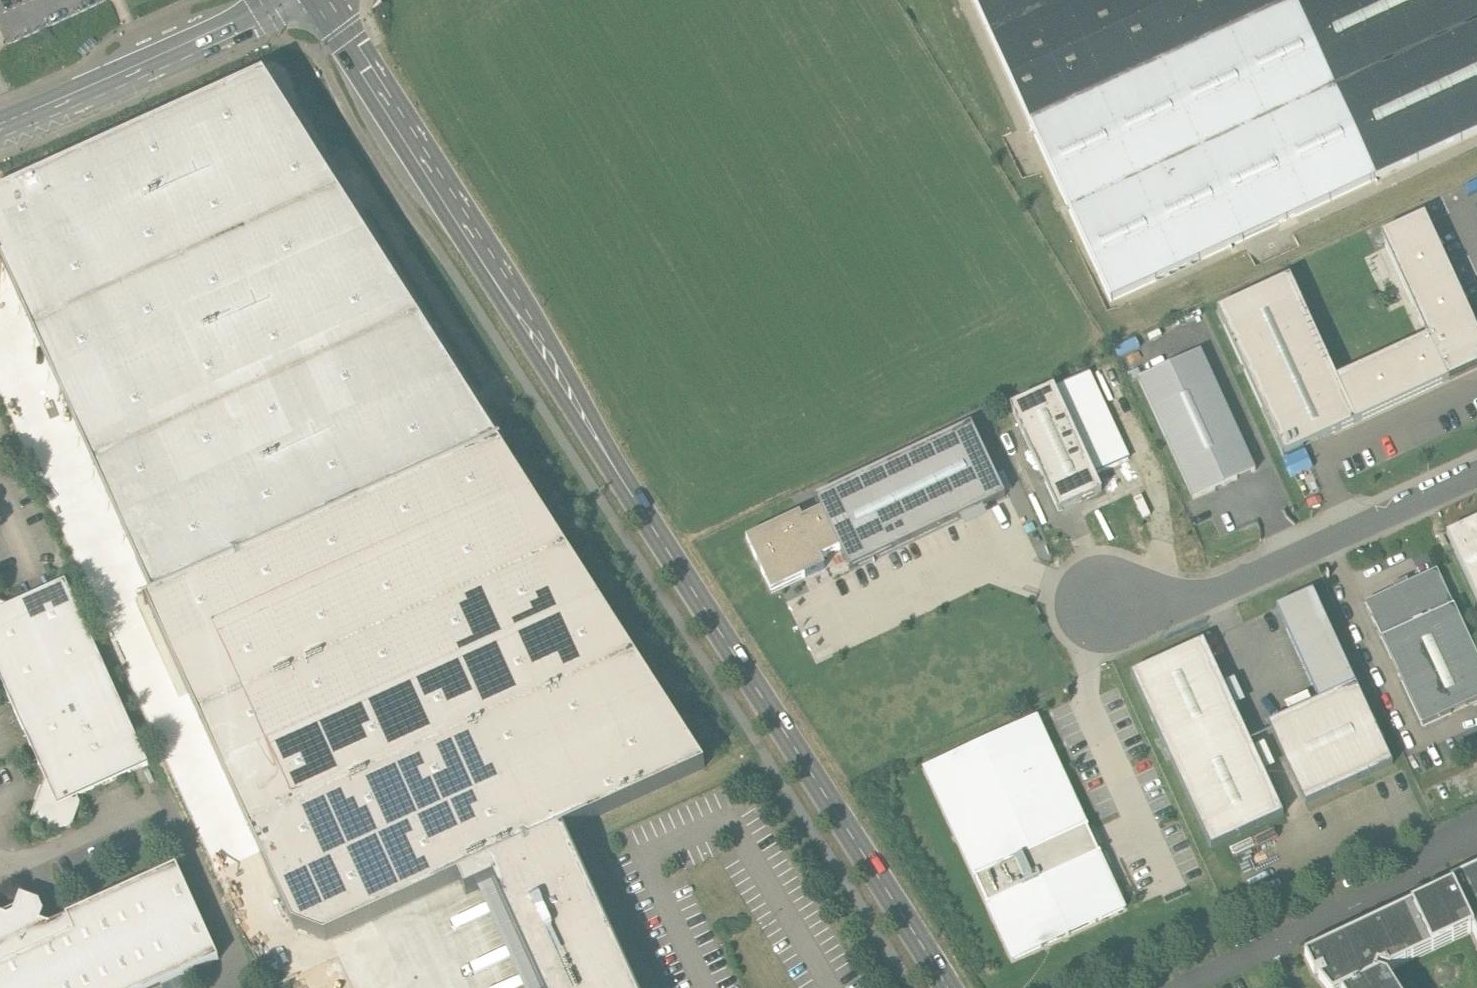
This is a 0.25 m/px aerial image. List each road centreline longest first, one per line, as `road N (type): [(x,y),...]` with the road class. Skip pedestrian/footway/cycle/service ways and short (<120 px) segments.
road 1 (tertiary): [(319,0),(945,987)]
road 2 (unclassified): [(1476,476),(1170,615),(1113,605)]
road 3 (unclassified): [(309,0),(0,135)]

